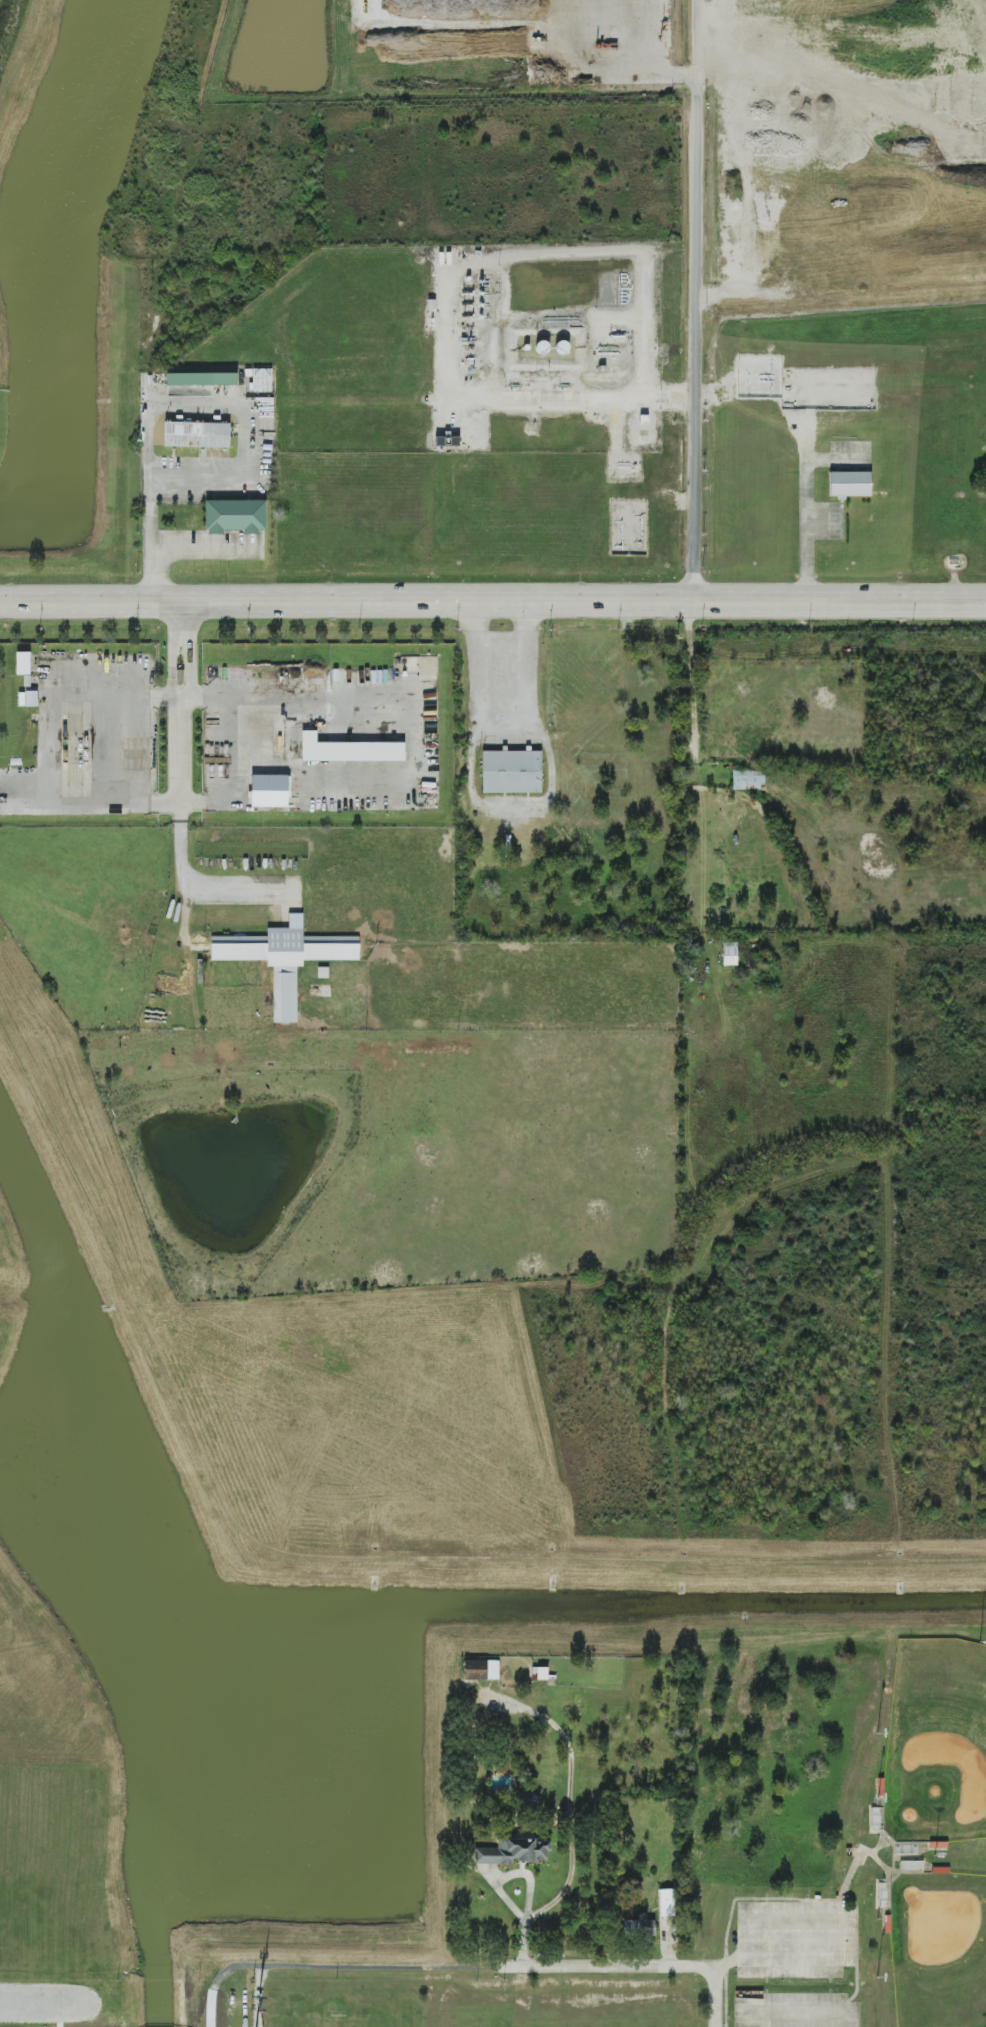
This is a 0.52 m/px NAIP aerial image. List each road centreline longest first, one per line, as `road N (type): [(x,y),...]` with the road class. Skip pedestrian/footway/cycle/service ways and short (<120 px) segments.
road 1 (primary): [(985,600),(0,601)]
road 2 (residential): [(715,1968),(497,1967)]

